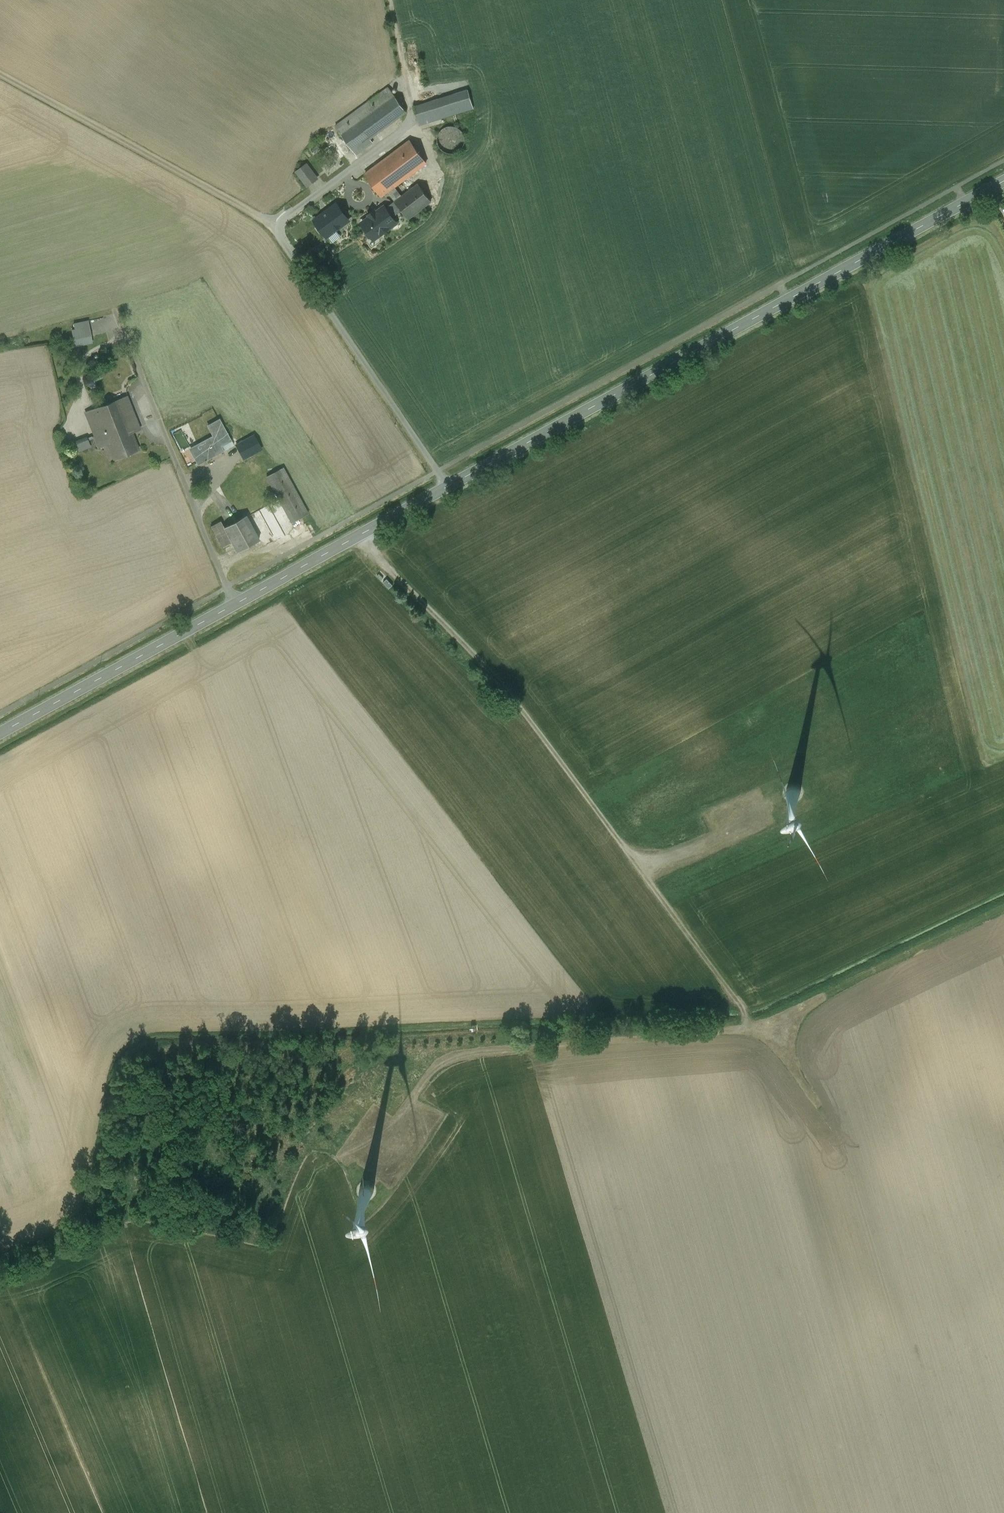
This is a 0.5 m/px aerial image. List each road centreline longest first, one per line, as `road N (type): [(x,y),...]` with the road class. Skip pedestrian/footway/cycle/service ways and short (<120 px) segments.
road 1 (tertiary): [(1003,186),(0,732)]

